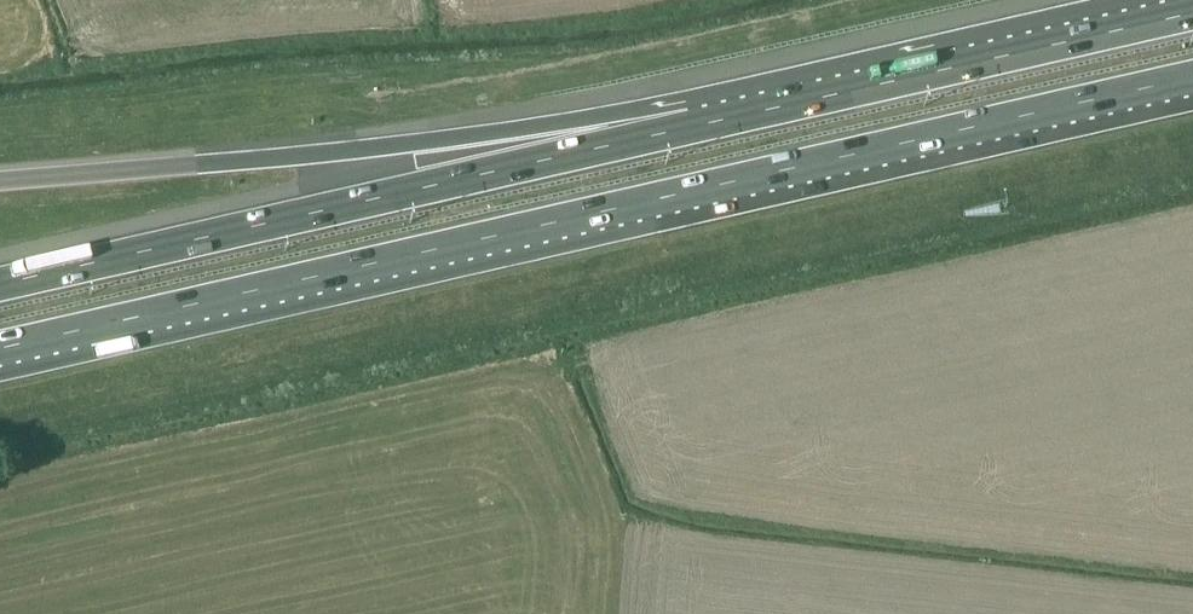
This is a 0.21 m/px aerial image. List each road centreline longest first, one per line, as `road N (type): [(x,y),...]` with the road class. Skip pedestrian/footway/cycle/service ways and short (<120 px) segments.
road 1 (motorway): [(0,348),(1192,77)]
road 2 (motorway): [(699,123),(0,282)]
road 3 (motorway): [(699,123),(0,178)]
road 4 (motorway): [(1192,12),(699,123)]

